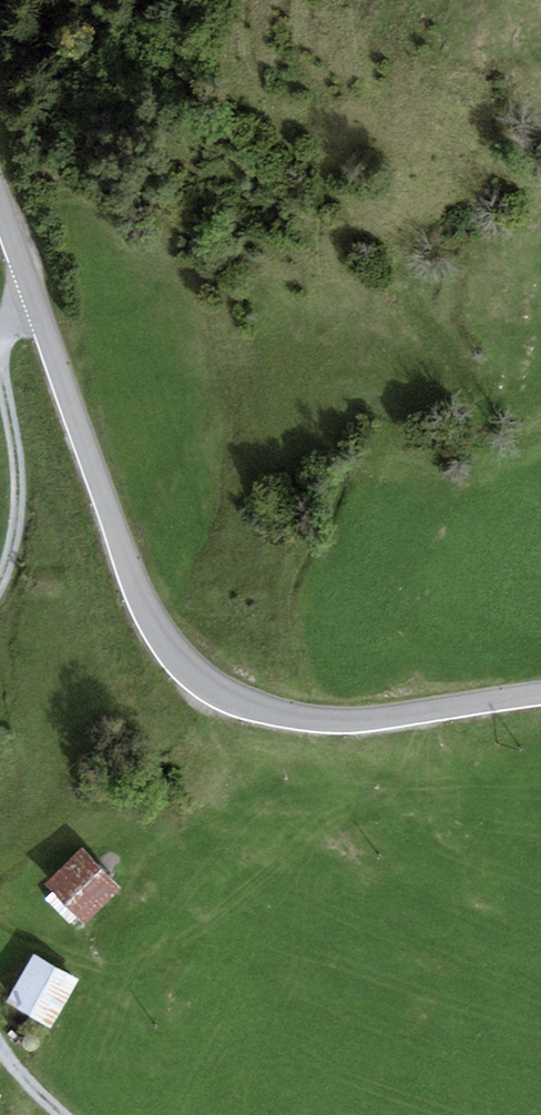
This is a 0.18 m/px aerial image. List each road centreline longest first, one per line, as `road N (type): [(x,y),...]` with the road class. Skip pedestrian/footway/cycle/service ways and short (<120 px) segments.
road 1 (unclassified): [(0,203),(150,622),(197,682),(255,711),(318,724),(540,697)]
road 2 (track): [(36,306),(14,313),(0,347),(19,506),(0,587)]

